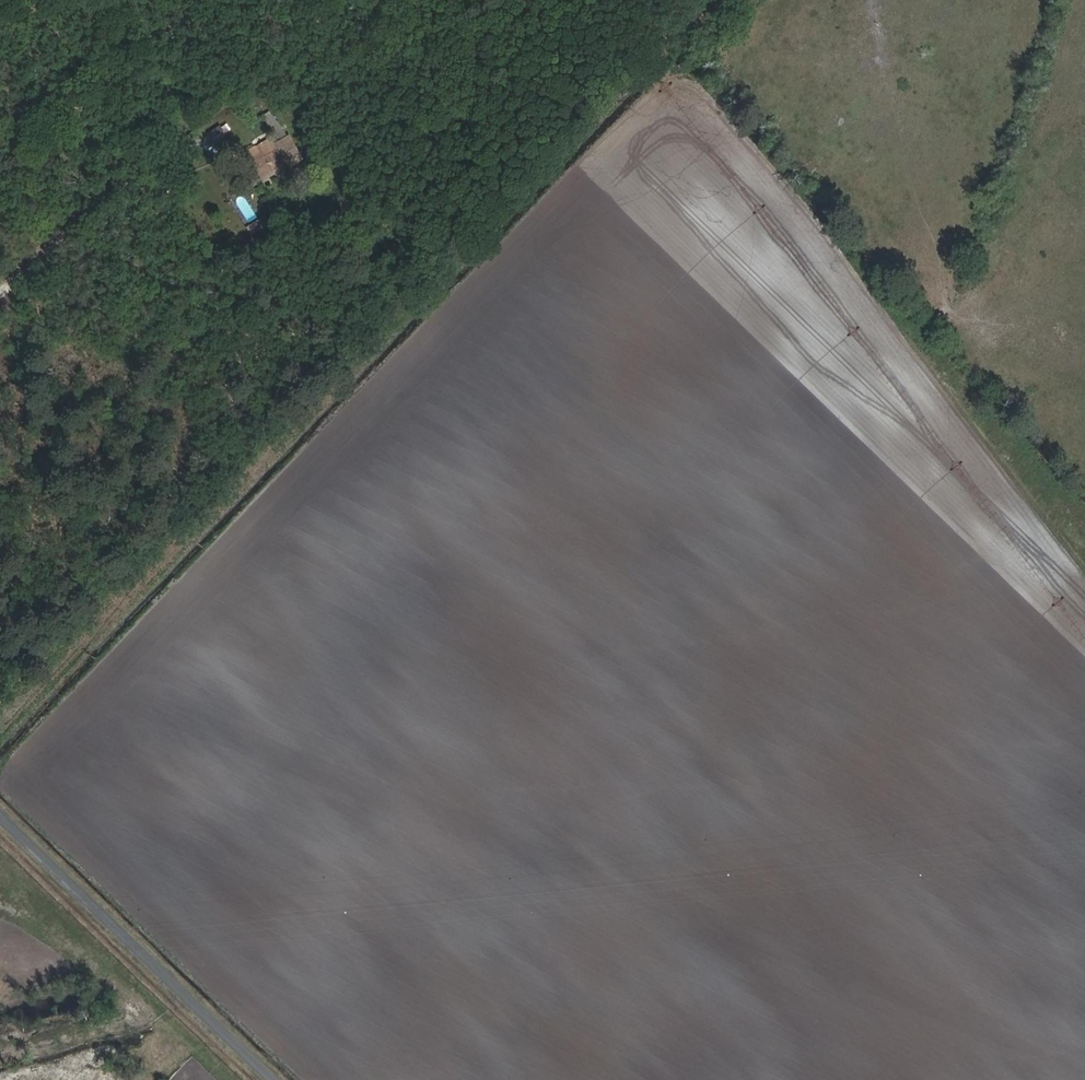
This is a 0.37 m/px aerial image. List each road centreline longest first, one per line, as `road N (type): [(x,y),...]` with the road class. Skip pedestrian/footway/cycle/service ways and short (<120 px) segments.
road 1 (unclassified): [(286,1079),(0,801)]

